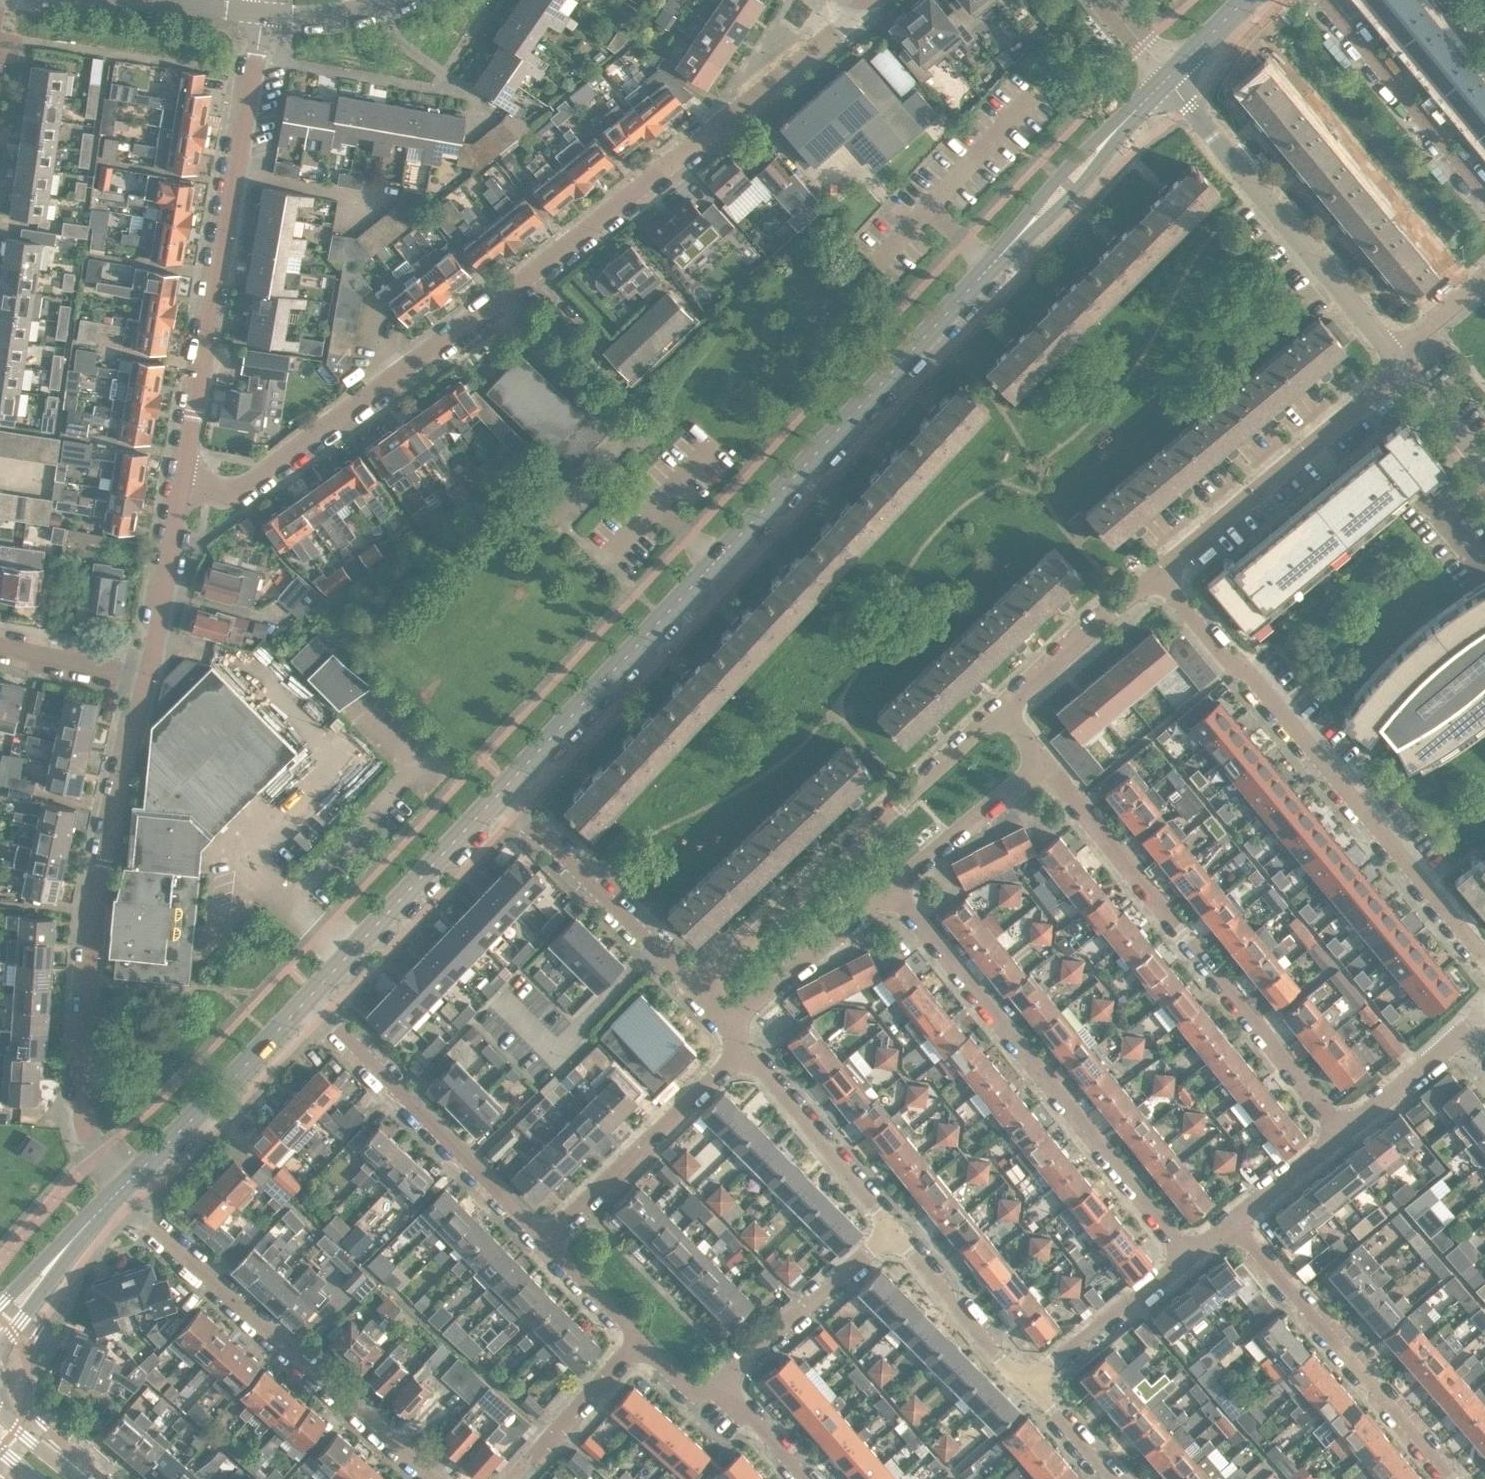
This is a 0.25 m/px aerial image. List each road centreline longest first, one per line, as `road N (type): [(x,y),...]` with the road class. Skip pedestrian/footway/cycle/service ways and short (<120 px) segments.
road 1 (secondary): [(509,782),(1165,78)]
road 2 (residential): [(179,484),(231,496),(476,319),(735,114),(862,0)]
road 3 (residential): [(112,1201),(92,1161),(79,1094),(94,916),(144,674)]
road 4 (residential): [(1484,953),(1157,575)]
road 5 (residential): [(179,484),(264,17)]
road 6 (residential): [(1338,1135),(1046,762)]
road 7 (residential): [(892,888),(1184,1254)]
road 8 (residential): [(112,1201),(435,1478)]
road 9 (residential): [(1004,709),(694,983)]
road 10 (residential): [(1394,350),(1165,78)]
road 11 (residential): [(544,1243),(308,1000)]
road 12 (residential): [(1448,1478),(1232,1222)]
road 13 (residential): [(1157,575),(1408,366)]
road 14 (secondary): [(308,1000),(509,782)]
road 15 (residential): [(544,1243),(747,1049)]
road 16 (secondary): [(112,1201),(308,1000)]
road 17 (residential): [(694,983),(518,812),(509,782)]
road 18 (residential): [(1484,189),(1324,0)]
road 19 (residential): [(892,1231),(747,1049)]
road 20 (residential): [(724,1390),(892,1231)]
road 21 (residential): [(730,1020),(892,888)]
road 22 (residential): [(1028,1384),(892,1231)]
road 23 (residential): [(1004,709),(1157,575)]
road 24 (residential): [(1028,1384),(1184,1254)]
road 25 (residential): [(892,888),(1046,762)]
road 26 (residential): [(144,674),(179,484)]
road 27 (residential): [(144,674),(0,644)]
road 28 (residential): [(1338,1135),(1450,1044)]
road 29 (tertiary): [(264,17),(122,0)]
road 30 (tertiary): [(404,0),(357,13),(264,17)]
road 31 (residential): [(1232,1222),(1338,1135)]
road 32 (residential): [(636,1343),(544,1243)]
road 33 (residential): [(1113,1478),(1028,1384)]
road 34 (secondary): [(0,1350),(65,1244)]

